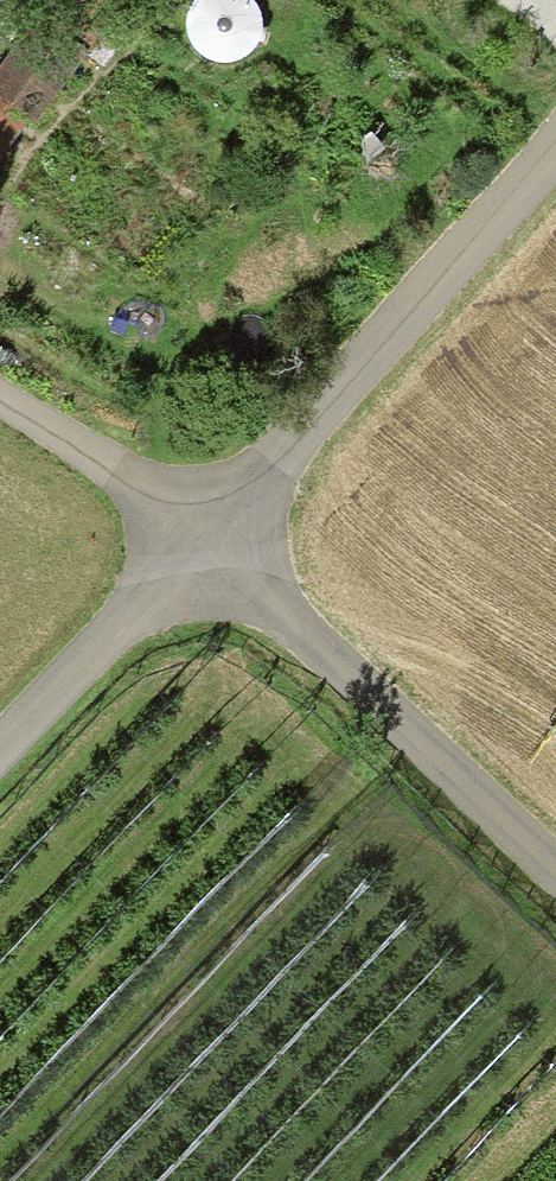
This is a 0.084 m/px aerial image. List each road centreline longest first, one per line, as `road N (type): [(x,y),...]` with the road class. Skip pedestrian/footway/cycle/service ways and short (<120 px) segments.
road 1 (unclassified): [(192,536),(555,122)]
road 2 (unclassified): [(555,877),(192,536)]
road 3 (unclassified): [(192,536),(0,738)]
road 4 (track): [(0,423),(192,536)]

